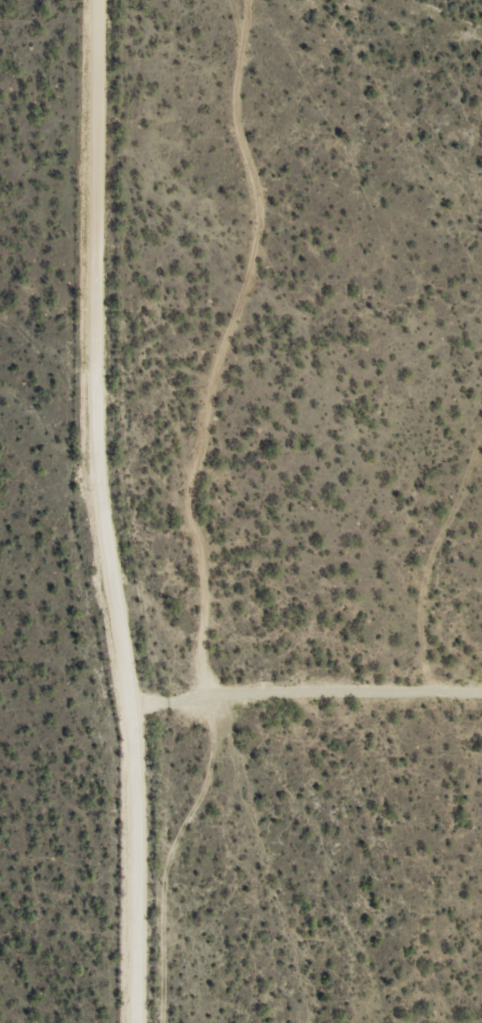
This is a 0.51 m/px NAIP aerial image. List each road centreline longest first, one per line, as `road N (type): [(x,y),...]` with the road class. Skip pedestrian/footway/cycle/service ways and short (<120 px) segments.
road 1 (residential): [(135,1022),(132,709),(93,443),(95,0)]
road 2 (track): [(206,692),(195,476),(210,390),(258,227),(235,111),(244,0)]
road 3 (track): [(481,692),(198,692),(132,709)]

